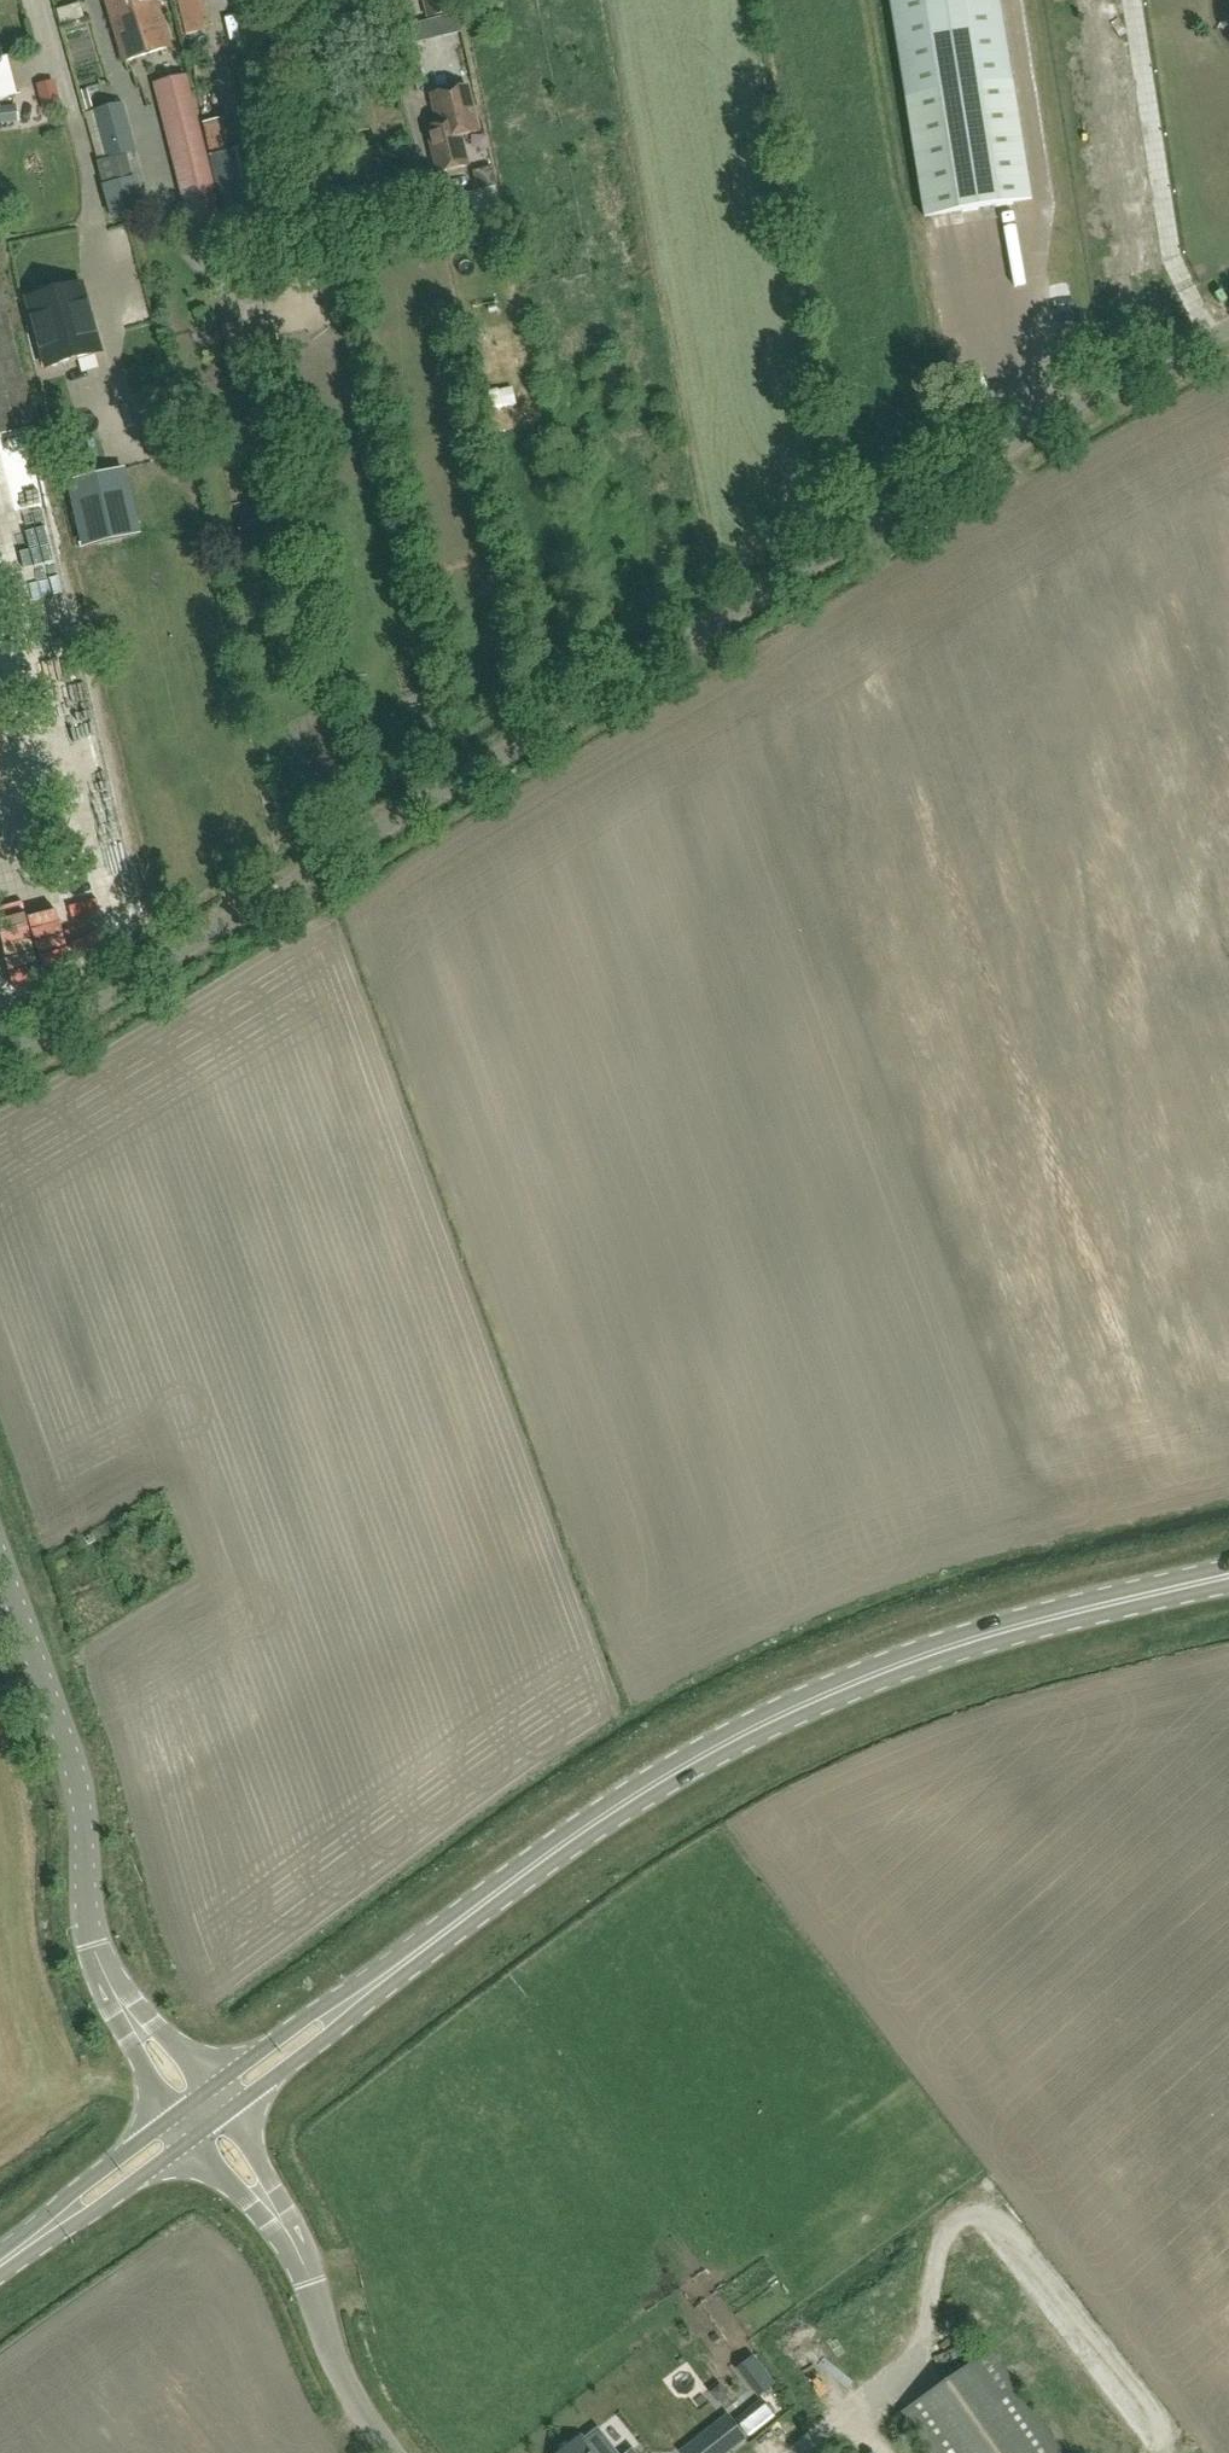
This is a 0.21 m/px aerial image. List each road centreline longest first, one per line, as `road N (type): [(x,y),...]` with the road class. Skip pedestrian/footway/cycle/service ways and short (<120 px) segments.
road 1 (unclassified): [(0,1063),(906,505),(1228,328)]
road 2 (secondary): [(203,2114),(563,1843),(712,1750),(964,1642),(1228,1576)]
road 3 (unclassified): [(203,2114),(103,1978),(91,1946),(82,1806),(0,1566)]
road 4 (unclassified): [(395,2452),(339,2376),(294,2243),(203,2114)]
road 5 (secondary): [(0,2263),(203,2114)]

